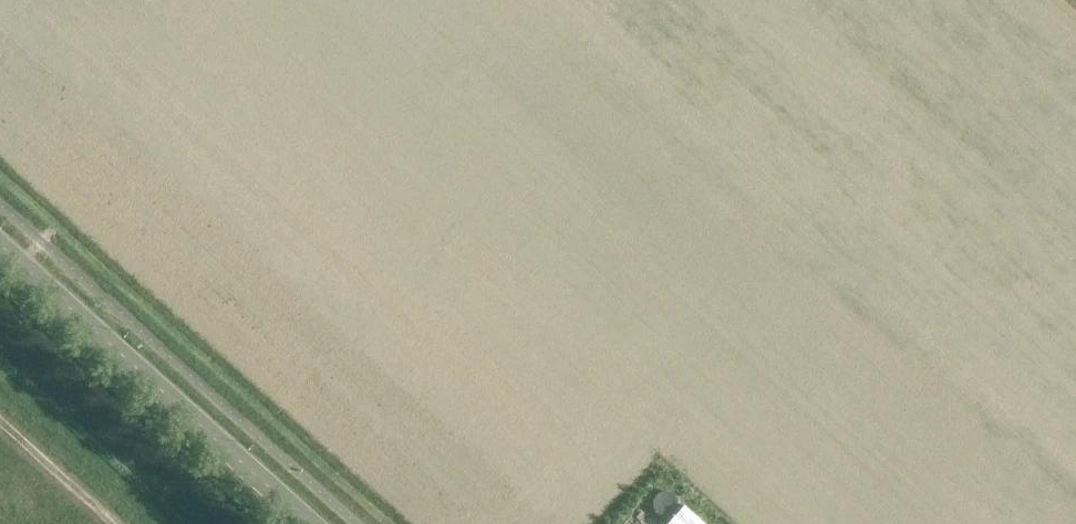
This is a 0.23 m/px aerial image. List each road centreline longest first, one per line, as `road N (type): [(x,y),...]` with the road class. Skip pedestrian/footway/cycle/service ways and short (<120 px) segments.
road 1 (unclassified): [(0,242),(317,523)]
road 2 (track): [(108,523),(0,428)]

